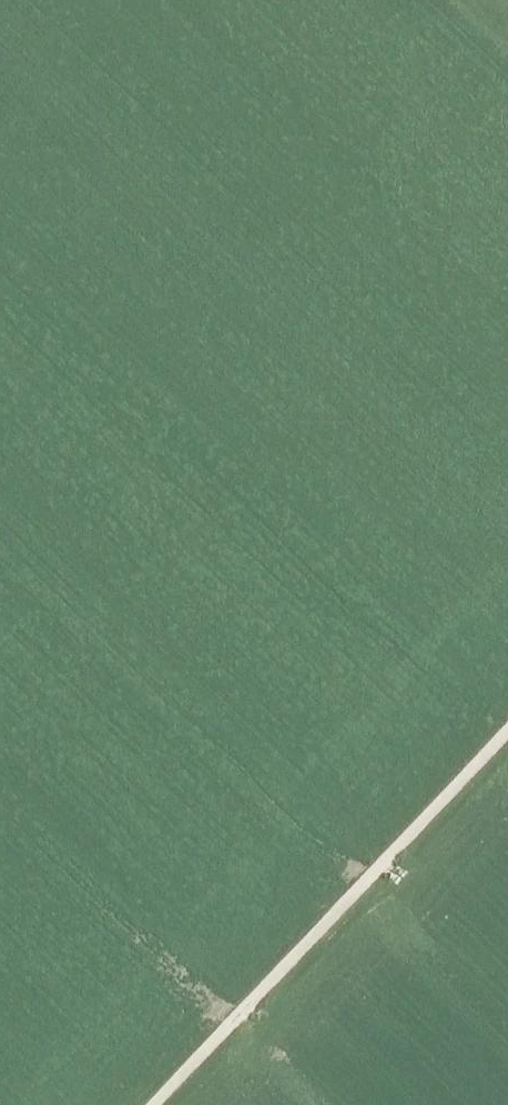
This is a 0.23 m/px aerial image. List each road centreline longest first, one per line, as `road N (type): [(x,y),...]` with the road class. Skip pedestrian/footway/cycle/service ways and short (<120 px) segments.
road 1 (track): [(507,734),(157,1104)]

